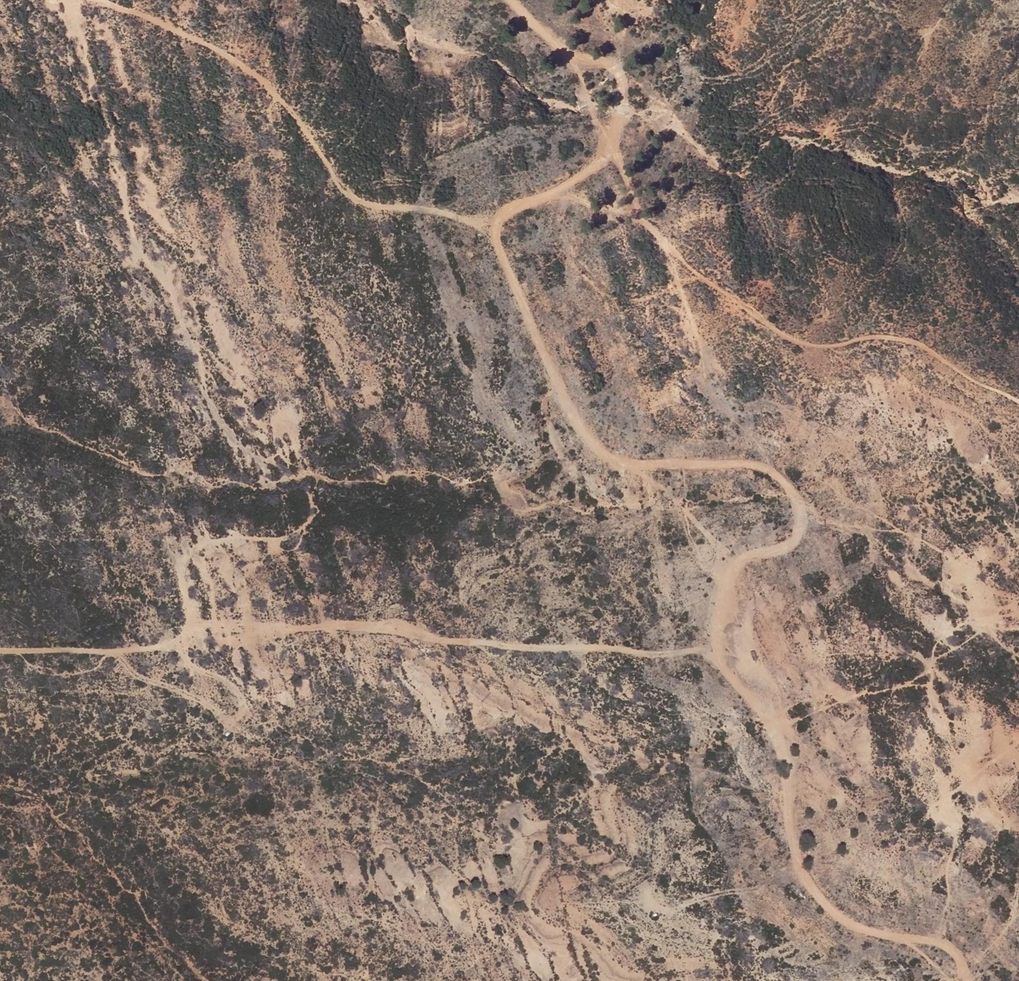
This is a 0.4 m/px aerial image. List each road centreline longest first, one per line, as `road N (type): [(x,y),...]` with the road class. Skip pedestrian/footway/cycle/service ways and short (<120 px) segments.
road 1 (track): [(492,212),(500,249),(576,415),(613,460),(758,466),(787,481),(802,520),(790,538),(736,559),(711,649),(773,730),(789,778),(791,851),(810,891),(851,923),(898,938),(939,940),(957,952),(971,980)]
road 2 (track): [(62,0),(131,220),(169,271),(214,414),(239,445),(283,470),(304,508),(301,537),(224,537),(187,556),(193,637)]
road 3 (track): [(0,651),(336,627),(711,649)]
road 4 (track): [(492,212),(355,195),(249,67),(99,0)]
road 5 (track): [(510,0),(567,55),(607,59),(623,77),(619,130),(598,162),(546,194),(492,212)]

